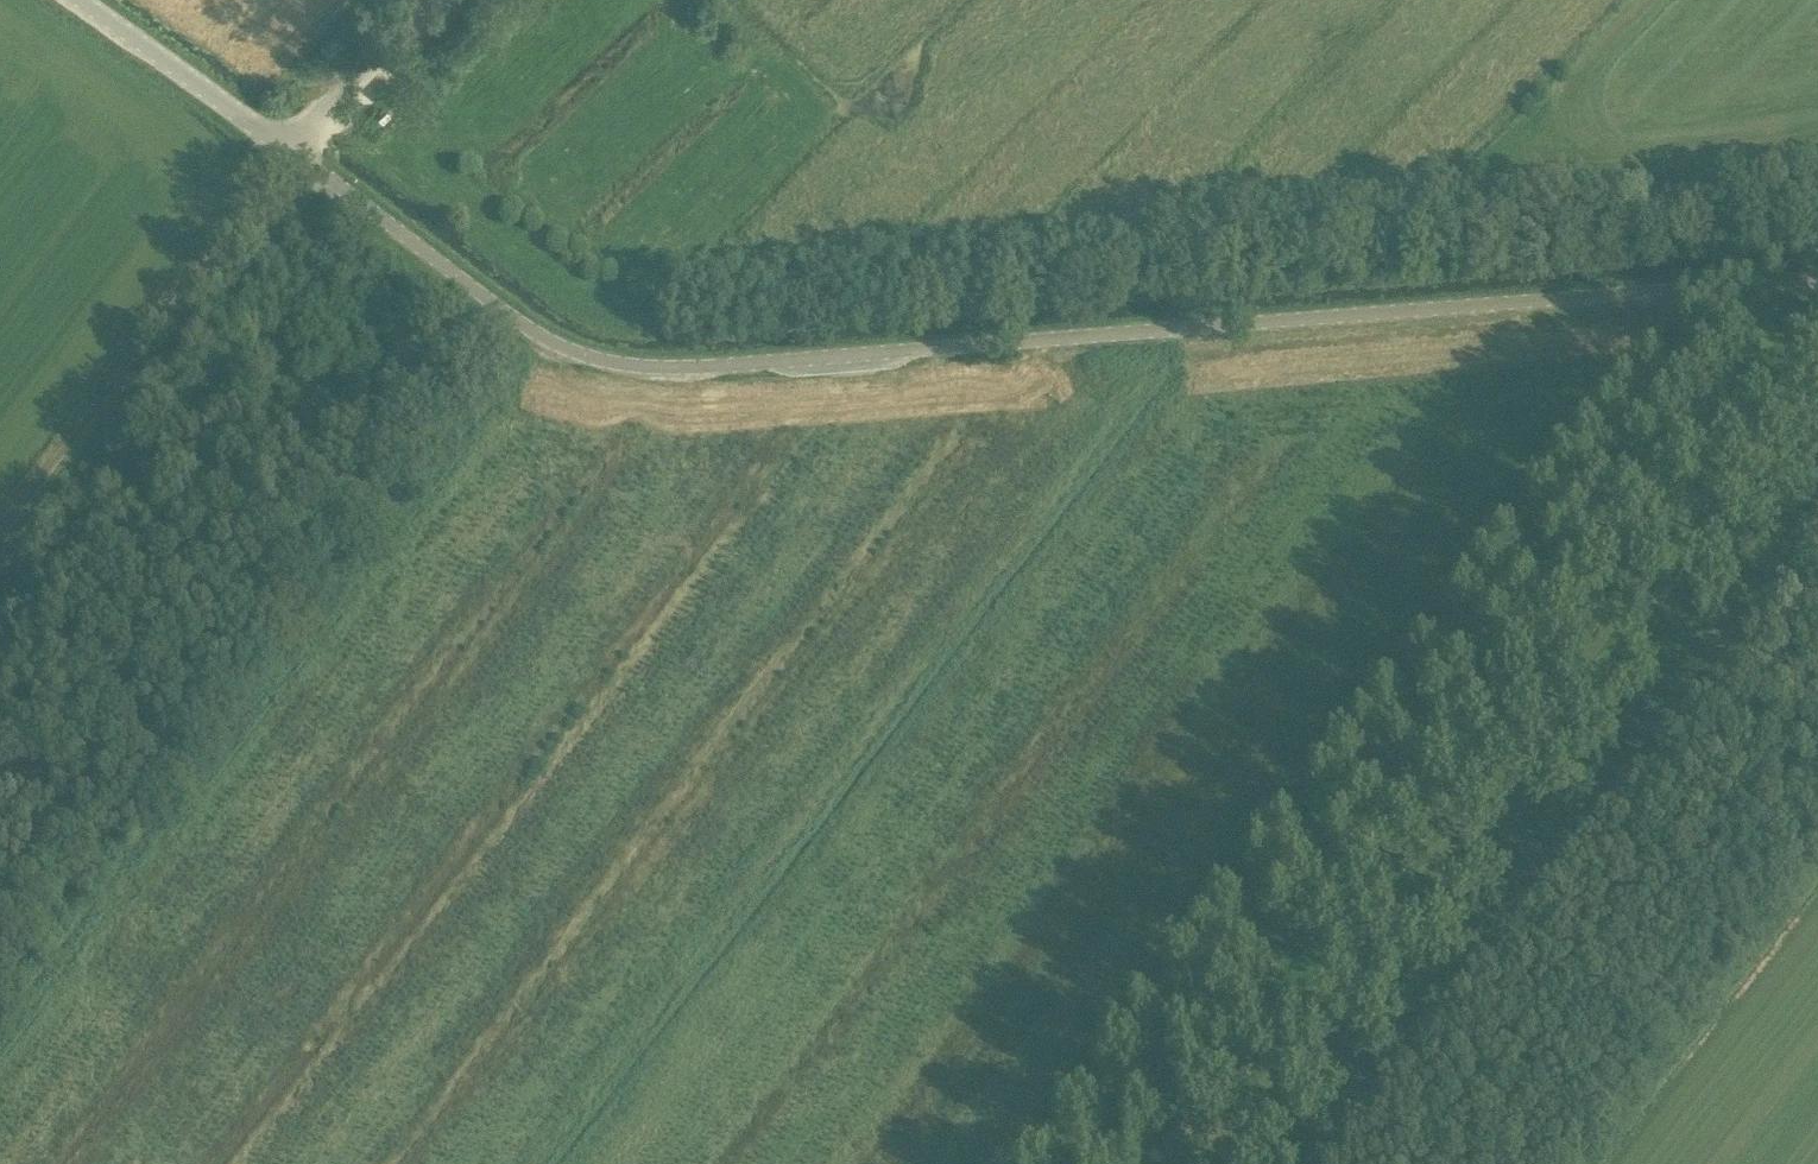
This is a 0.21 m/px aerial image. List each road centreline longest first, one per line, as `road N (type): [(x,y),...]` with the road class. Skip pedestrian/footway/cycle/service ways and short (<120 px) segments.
road 1 (unclassified): [(1817,278),(654,367),(546,338),(292,152)]
road 2 (track): [(1817,347),(1209,1163)]
road 3 (track): [(292,152),(0,530)]
road 4 (unclassified): [(292,152),(78,0)]
road 5 (unclassified): [(292,152),(441,0)]

